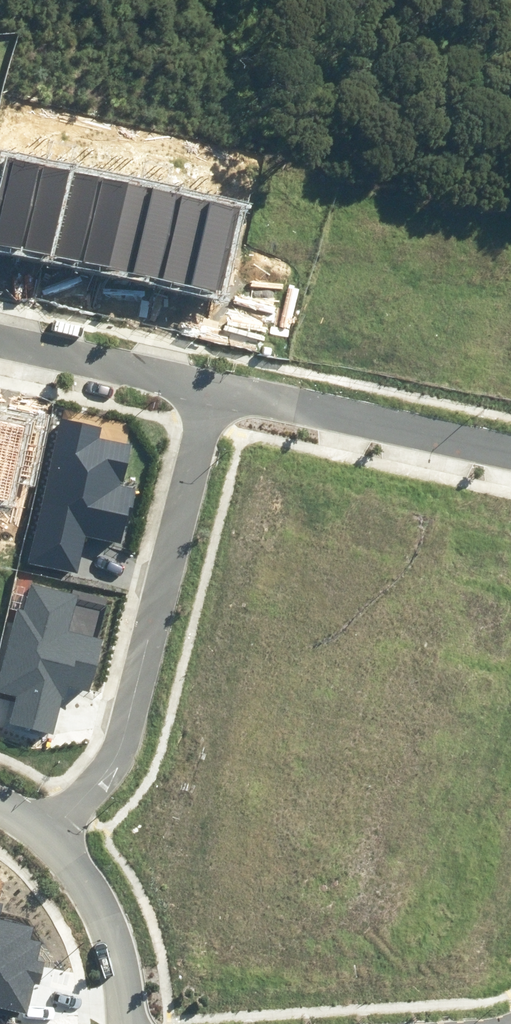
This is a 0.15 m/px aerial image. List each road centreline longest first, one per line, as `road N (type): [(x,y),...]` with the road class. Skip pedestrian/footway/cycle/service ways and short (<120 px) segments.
road 1 (residential): [(47,828),(83,794),(129,722),(208,384)]
road 2 (residential): [(275,398),(510,446)]
road 3 (residential): [(208,384),(0,338)]
road 4 (residential): [(99,890),(122,963),(126,1023)]

